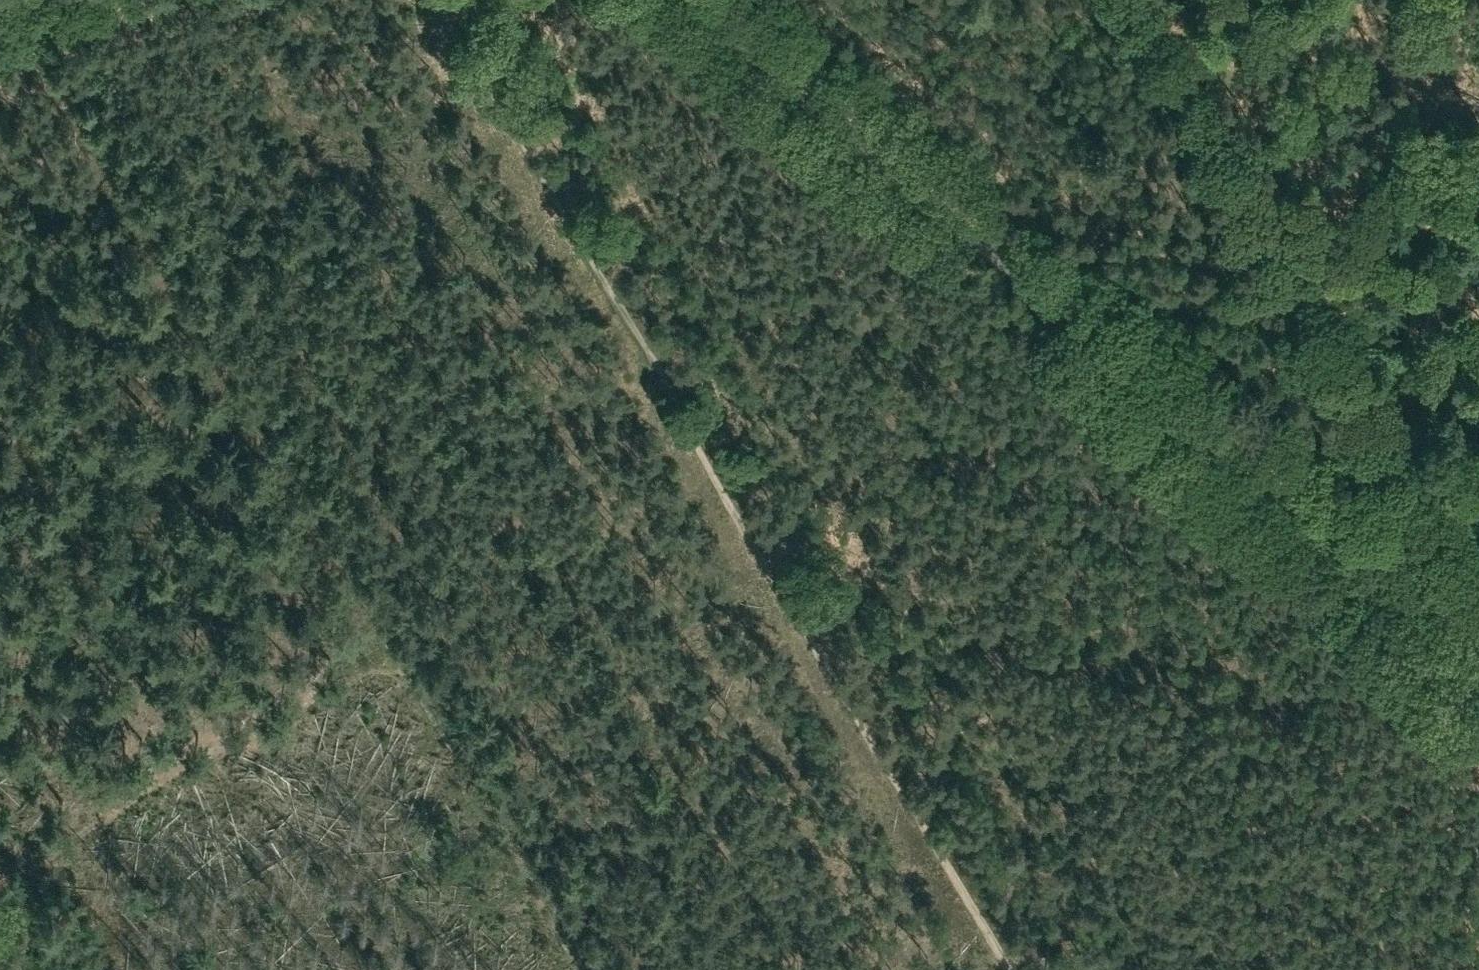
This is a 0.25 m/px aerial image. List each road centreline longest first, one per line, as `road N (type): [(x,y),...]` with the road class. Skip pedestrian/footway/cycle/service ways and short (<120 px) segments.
road 1 (track): [(436,0),(1011,969)]
road 2 (track): [(1478,640),(714,0)]

